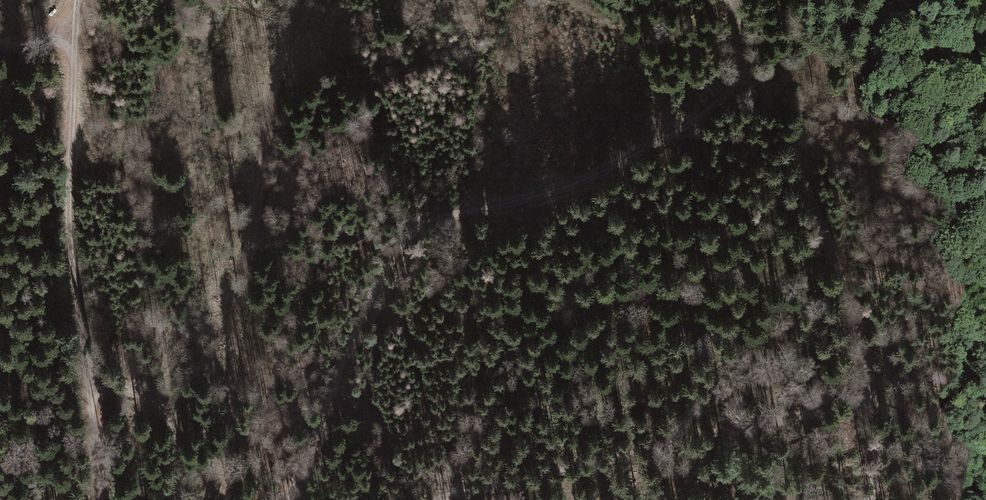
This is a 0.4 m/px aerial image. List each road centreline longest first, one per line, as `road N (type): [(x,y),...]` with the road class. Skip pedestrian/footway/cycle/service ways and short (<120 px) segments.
road 1 (track): [(289,499),(319,411),(410,237),(441,219),(488,219),(592,177),(708,116),(750,69)]
road 2 (track): [(871,499),(871,374),(847,281),(715,0)]
road 3 (track): [(224,499),(230,332),(252,190),(296,0)]
road 4 (track): [(82,0),(71,230),(98,499)]
road 5 (track): [(870,399),(456,499)]
road 6 (track): [(91,380),(147,398),(168,426),(177,499)]

